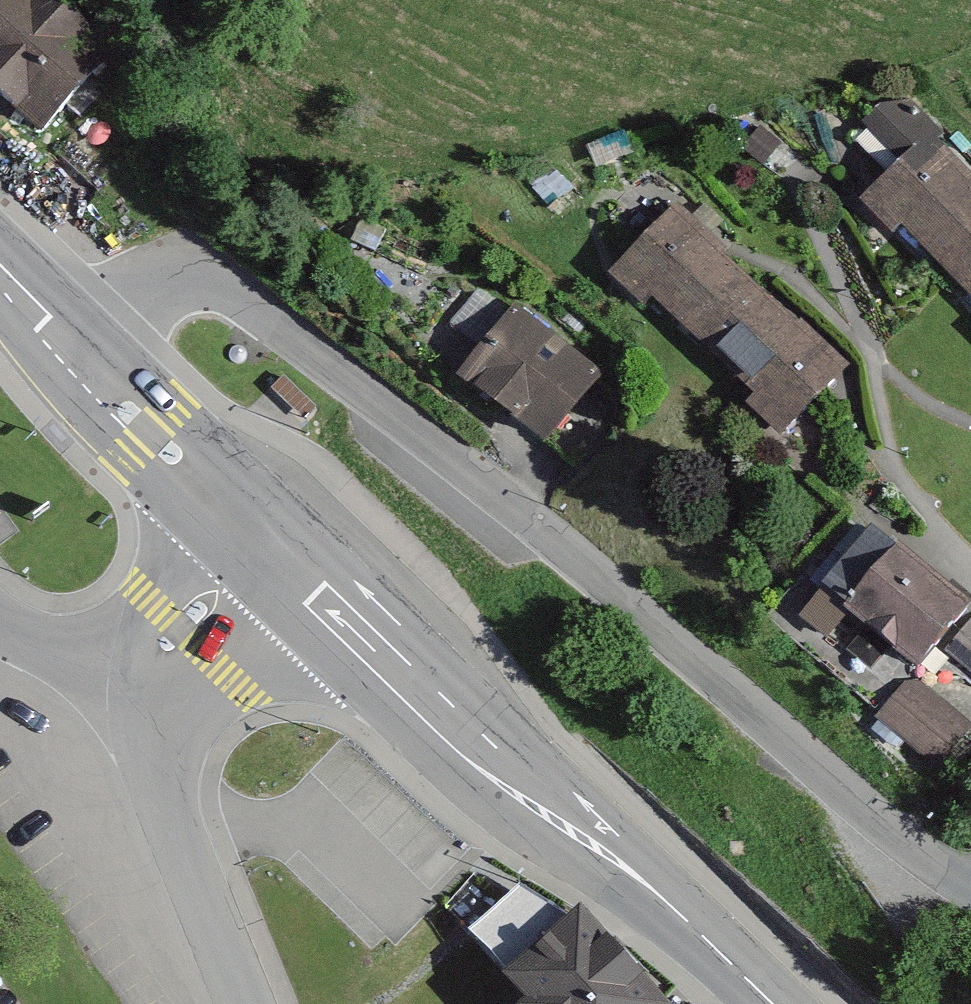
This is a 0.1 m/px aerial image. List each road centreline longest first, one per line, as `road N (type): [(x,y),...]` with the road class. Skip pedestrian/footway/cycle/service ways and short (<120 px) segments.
road 1 (residential): [(65,345),(146,283),(201,277),(569,547),(933,861),(970,884)]
road 2 (secondary): [(272,546),(772,1003)]
road 3 (residential): [(154,684),(149,746),(156,776),(236,1003)]
road 4 (secondary): [(65,345),(272,546)]
road 5 (residential): [(272,546),(164,656),(154,684)]
road 6 (residential): [(154,684),(0,620)]

